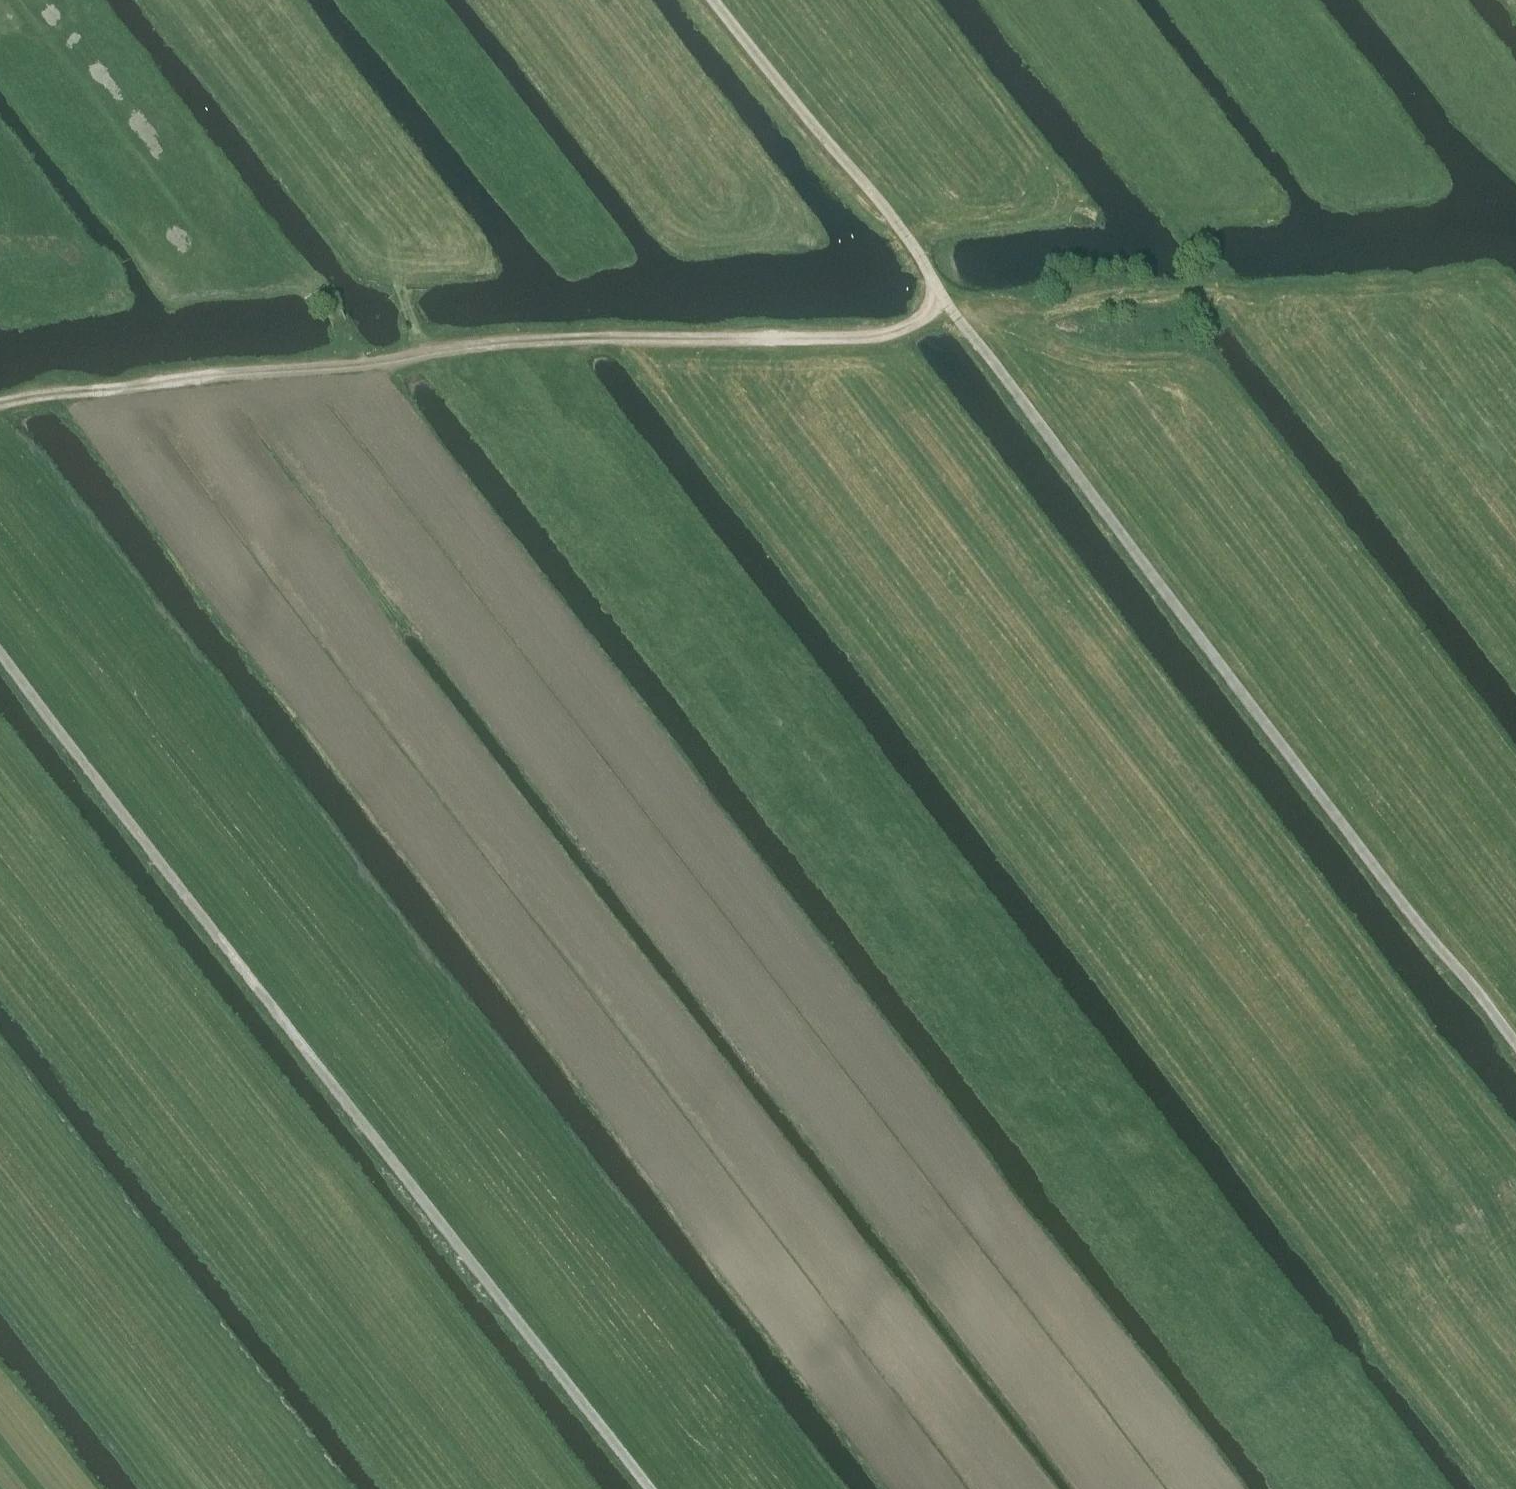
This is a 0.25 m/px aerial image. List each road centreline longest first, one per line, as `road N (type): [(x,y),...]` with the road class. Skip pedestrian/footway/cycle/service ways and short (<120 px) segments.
road 1 (track): [(722,0),(1515,1046)]
road 2 (track): [(0,654),(649,1488)]
road 3 (track): [(942,295),(927,318),(896,333),(503,344),(0,402)]

